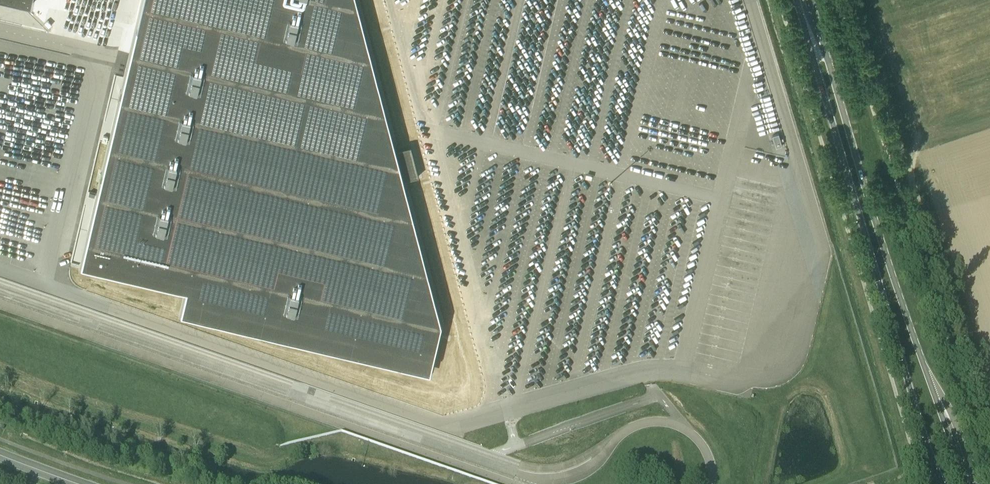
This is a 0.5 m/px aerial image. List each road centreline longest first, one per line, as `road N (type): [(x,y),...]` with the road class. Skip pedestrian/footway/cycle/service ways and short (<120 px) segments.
road 1 (primary): [(965,483),(802,0)]
road 2 (primary): [(799,0),(939,483)]
road 3 (track): [(904,156),(989,421)]

